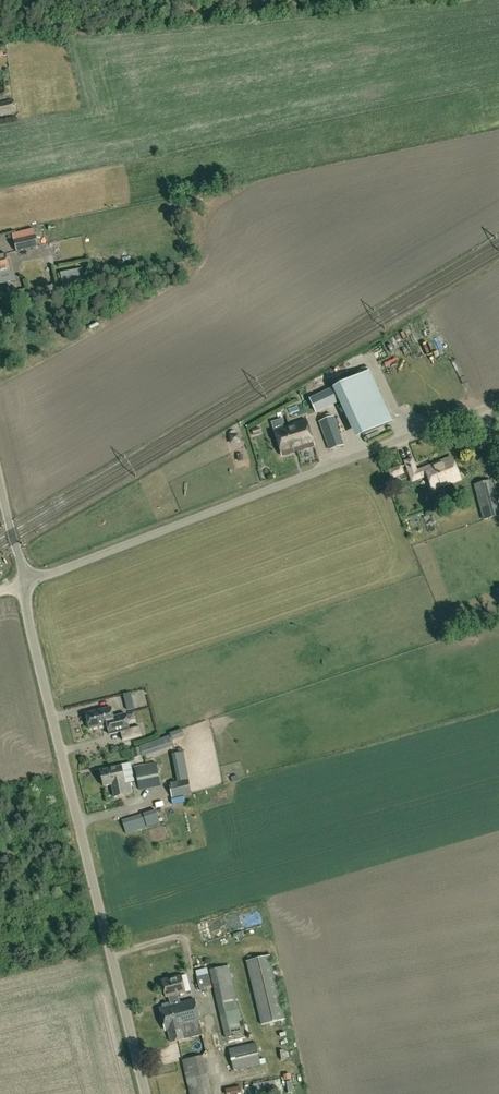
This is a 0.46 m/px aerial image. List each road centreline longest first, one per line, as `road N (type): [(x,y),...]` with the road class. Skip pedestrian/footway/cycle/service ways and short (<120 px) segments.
road 1 (unclassified): [(147,1093),(25,583)]
road 2 (unclassified): [(25,583),(498,402)]
road 3 (track): [(0,382),(195,281),(208,261),(216,200)]

